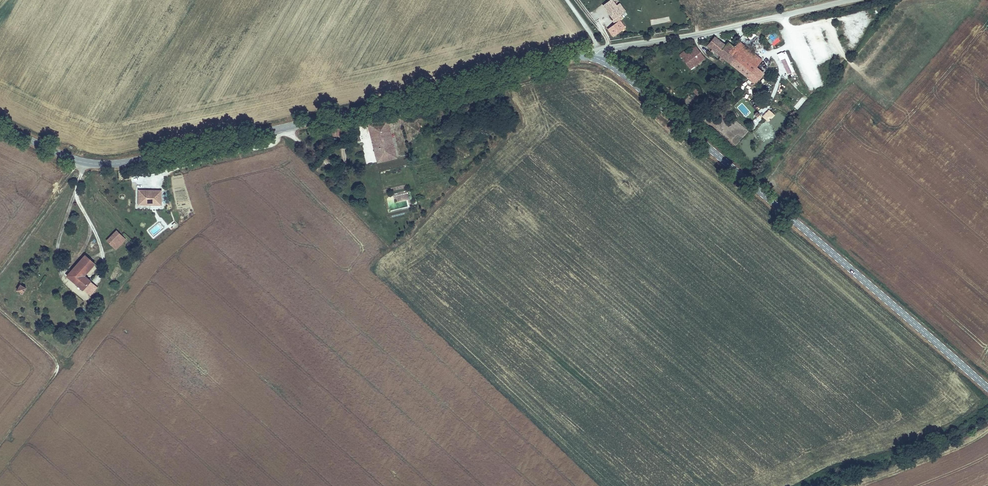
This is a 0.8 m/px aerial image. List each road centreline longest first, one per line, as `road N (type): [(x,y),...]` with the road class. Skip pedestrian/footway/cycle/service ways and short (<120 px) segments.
road 1 (secondary): [(0,125),(78,162),(118,164),(562,57),(593,57)]
road 2 (secondary): [(593,57),(618,69),(987,386)]
road 3 (tertiary): [(846,0),(593,57)]
road 4 (track): [(0,443),(58,364),(0,308)]
road 5 (track): [(0,268),(78,162)]

